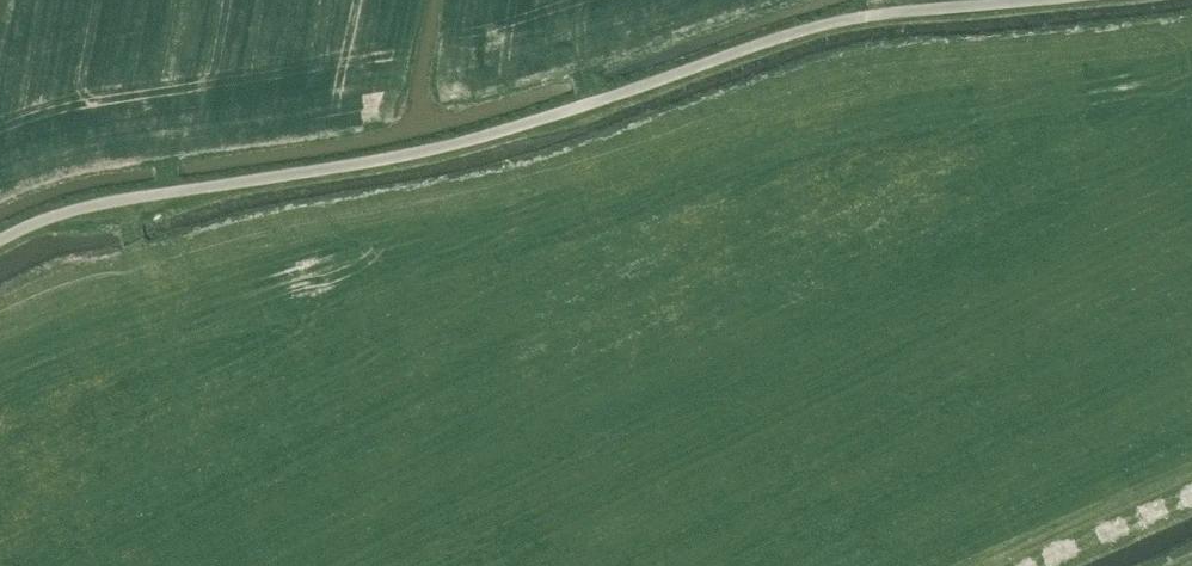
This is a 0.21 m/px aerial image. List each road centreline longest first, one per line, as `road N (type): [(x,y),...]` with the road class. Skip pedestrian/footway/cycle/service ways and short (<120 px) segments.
road 1 (unclassified): [(1103,0),(850,25),(432,153),(94,209),(0,256)]

